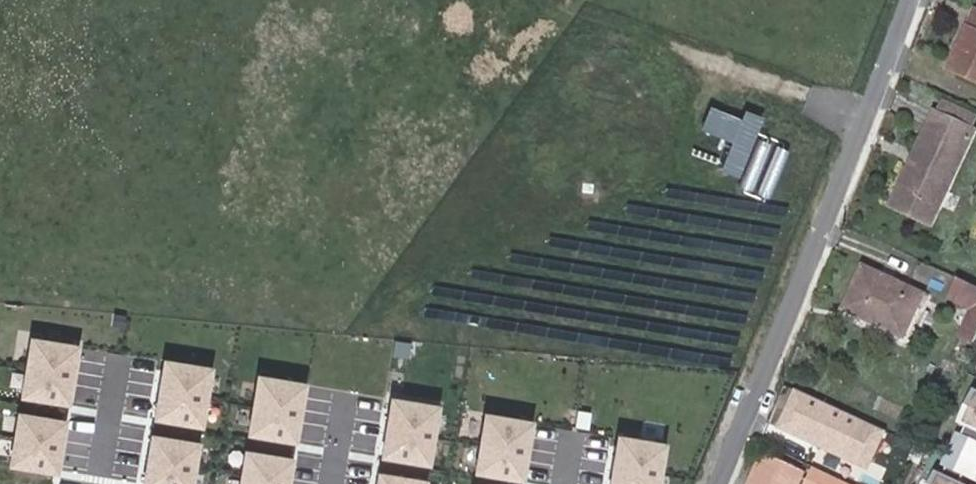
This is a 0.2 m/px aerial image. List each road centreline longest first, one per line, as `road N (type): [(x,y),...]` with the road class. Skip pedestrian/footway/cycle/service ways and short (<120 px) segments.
road 1 (residential): [(920,0),(715,483)]

